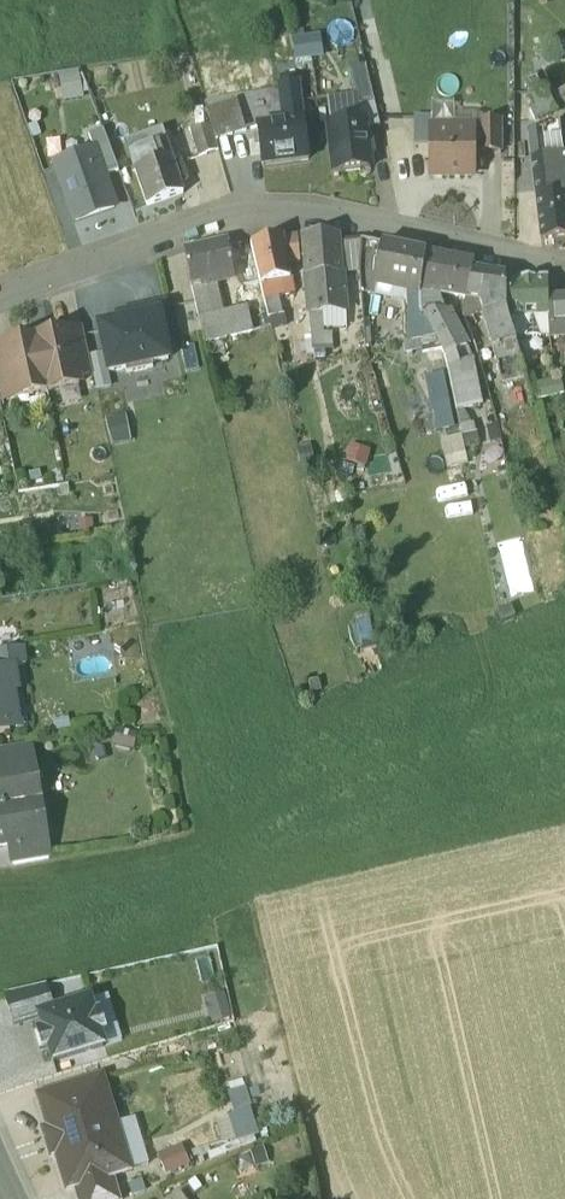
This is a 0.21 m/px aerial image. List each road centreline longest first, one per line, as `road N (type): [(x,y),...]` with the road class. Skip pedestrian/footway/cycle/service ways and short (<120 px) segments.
road 1 (residential): [(0,298),(246,222),(313,219),(564,269)]

